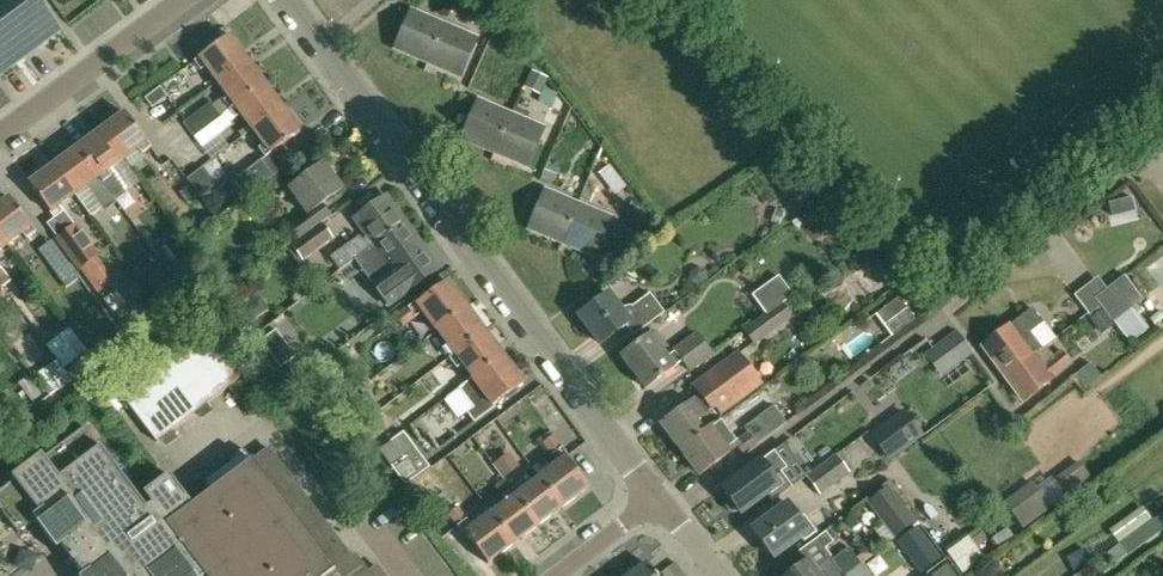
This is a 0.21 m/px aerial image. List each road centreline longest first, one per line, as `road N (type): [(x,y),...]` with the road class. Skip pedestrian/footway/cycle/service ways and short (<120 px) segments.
road 1 (residential): [(656,498),(284,0)]
road 2 (residential): [(0,132),(178,0)]
road 3 (residential): [(549,575),(656,498)]

